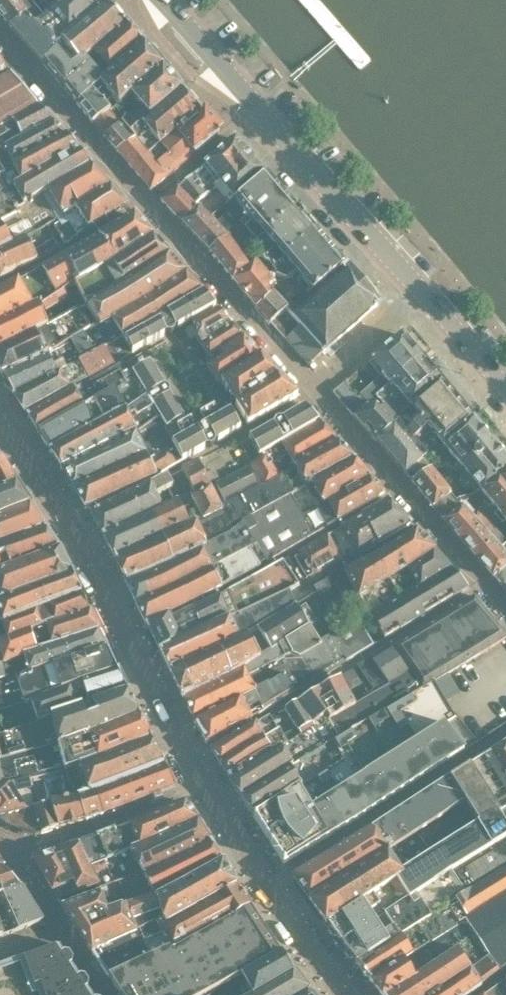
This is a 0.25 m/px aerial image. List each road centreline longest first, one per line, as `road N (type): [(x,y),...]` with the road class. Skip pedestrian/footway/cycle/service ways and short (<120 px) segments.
road 1 (residential): [(0,32),(314,386)]
road 2 (tertiary): [(422,294),(158,0)]
road 3 (residential): [(314,386),(505,611)]
road 4 (residential): [(12,854),(109,994)]
road 5 (residential): [(314,386),(422,294)]
road 6 (tertiary): [(505,391),(422,294)]

